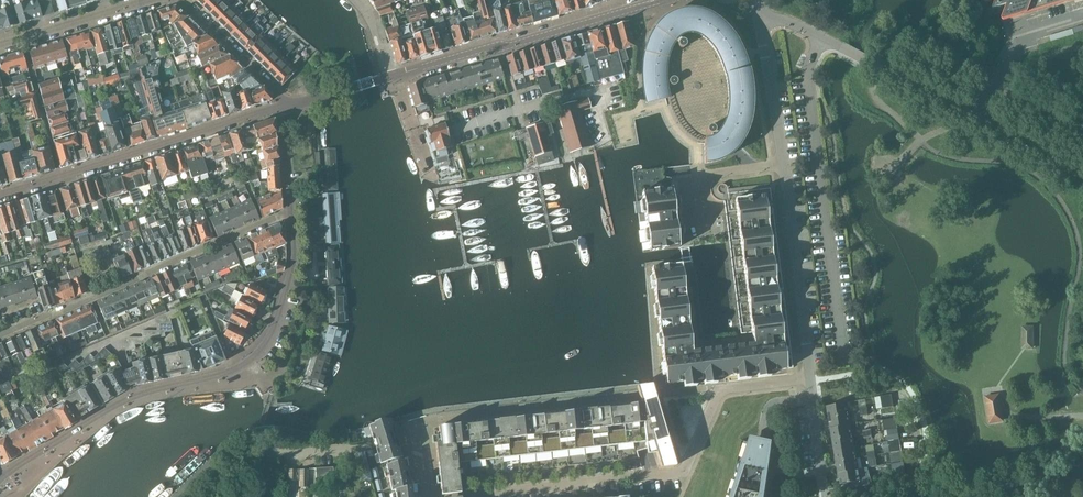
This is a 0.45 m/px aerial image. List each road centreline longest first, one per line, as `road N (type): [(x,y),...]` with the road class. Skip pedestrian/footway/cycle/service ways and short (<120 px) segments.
road 1 (residential): [(0,479),(136,395),(249,361),(272,334),(292,268),(290,211)]
road 2 (residential): [(723,390),(679,472),(447,496)]
road 3 (residential): [(419,432),(431,420),(723,390)]
road 4 (residential): [(392,76),(661,0)]
road 5 (residential): [(281,106),(62,176)]
road 6 (residential): [(810,378),(783,163)]
road 7 (residential): [(290,211),(94,298)]
road 8 (residential): [(783,163),(756,0)]
road 9 (residential): [(281,106),(273,88),(181,0)]
road 10 (residential): [(62,176),(22,38)]
road 11 (residential): [(783,163),(698,175),(705,232)]
road 12 (residential): [(22,38),(149,0)]
road 13 (residential): [(94,298),(55,178)]

